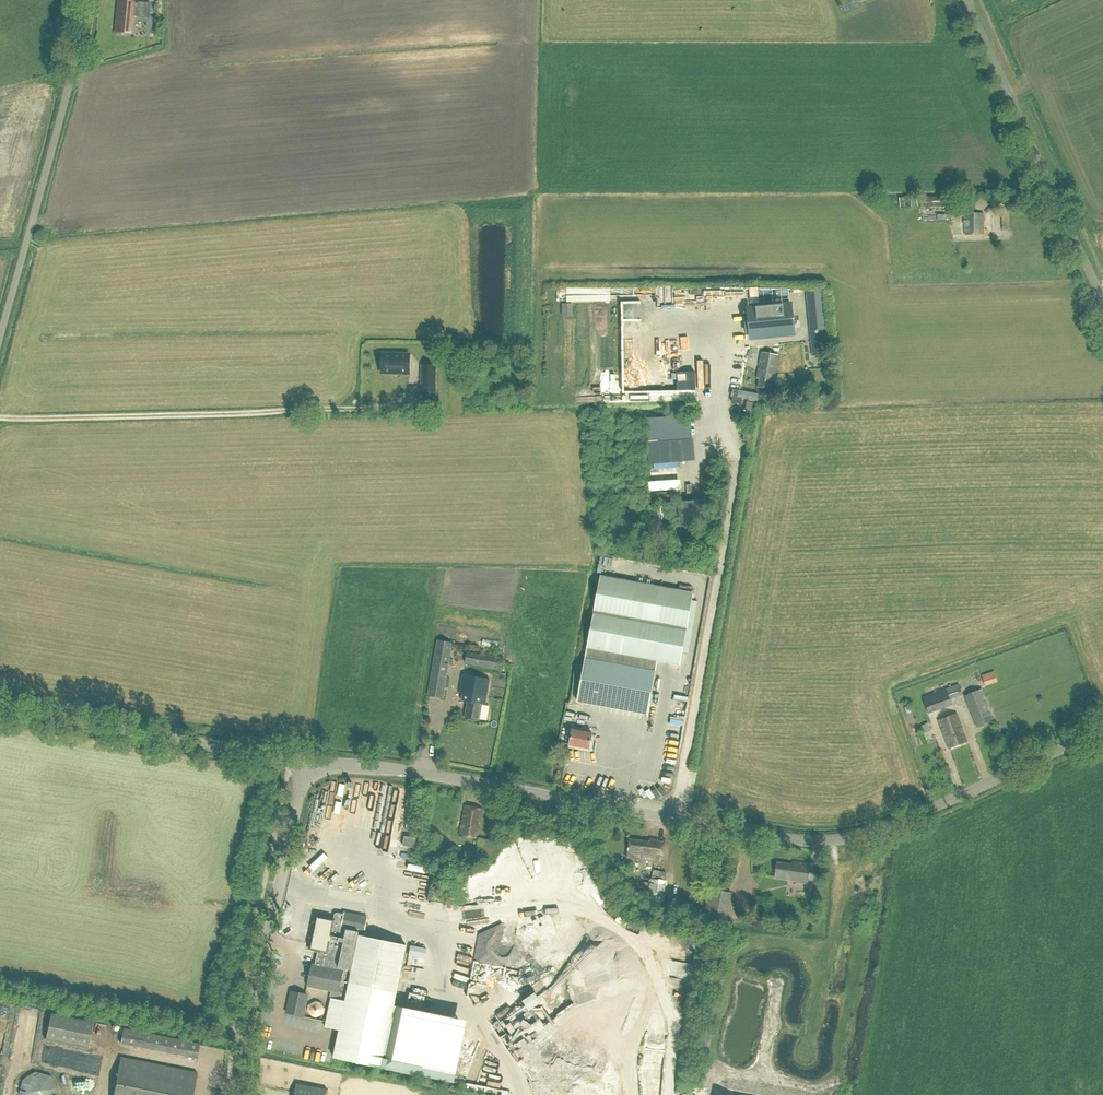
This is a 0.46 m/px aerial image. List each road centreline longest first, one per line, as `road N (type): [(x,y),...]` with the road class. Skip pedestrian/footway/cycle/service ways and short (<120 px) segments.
road 1 (tertiary): [(1102,731),(874,832),(833,841),(392,768),(308,761)]
road 2 (track): [(0,418),(383,408),(414,396)]
road 3 (unclassified): [(0,343),(84,0)]
road 4 (tertiary): [(241,1094),(252,1007),(308,761)]
road 5 (unclassified): [(1102,301),(968,0)]
road 6 (tertiary): [(308,761),(0,707)]

